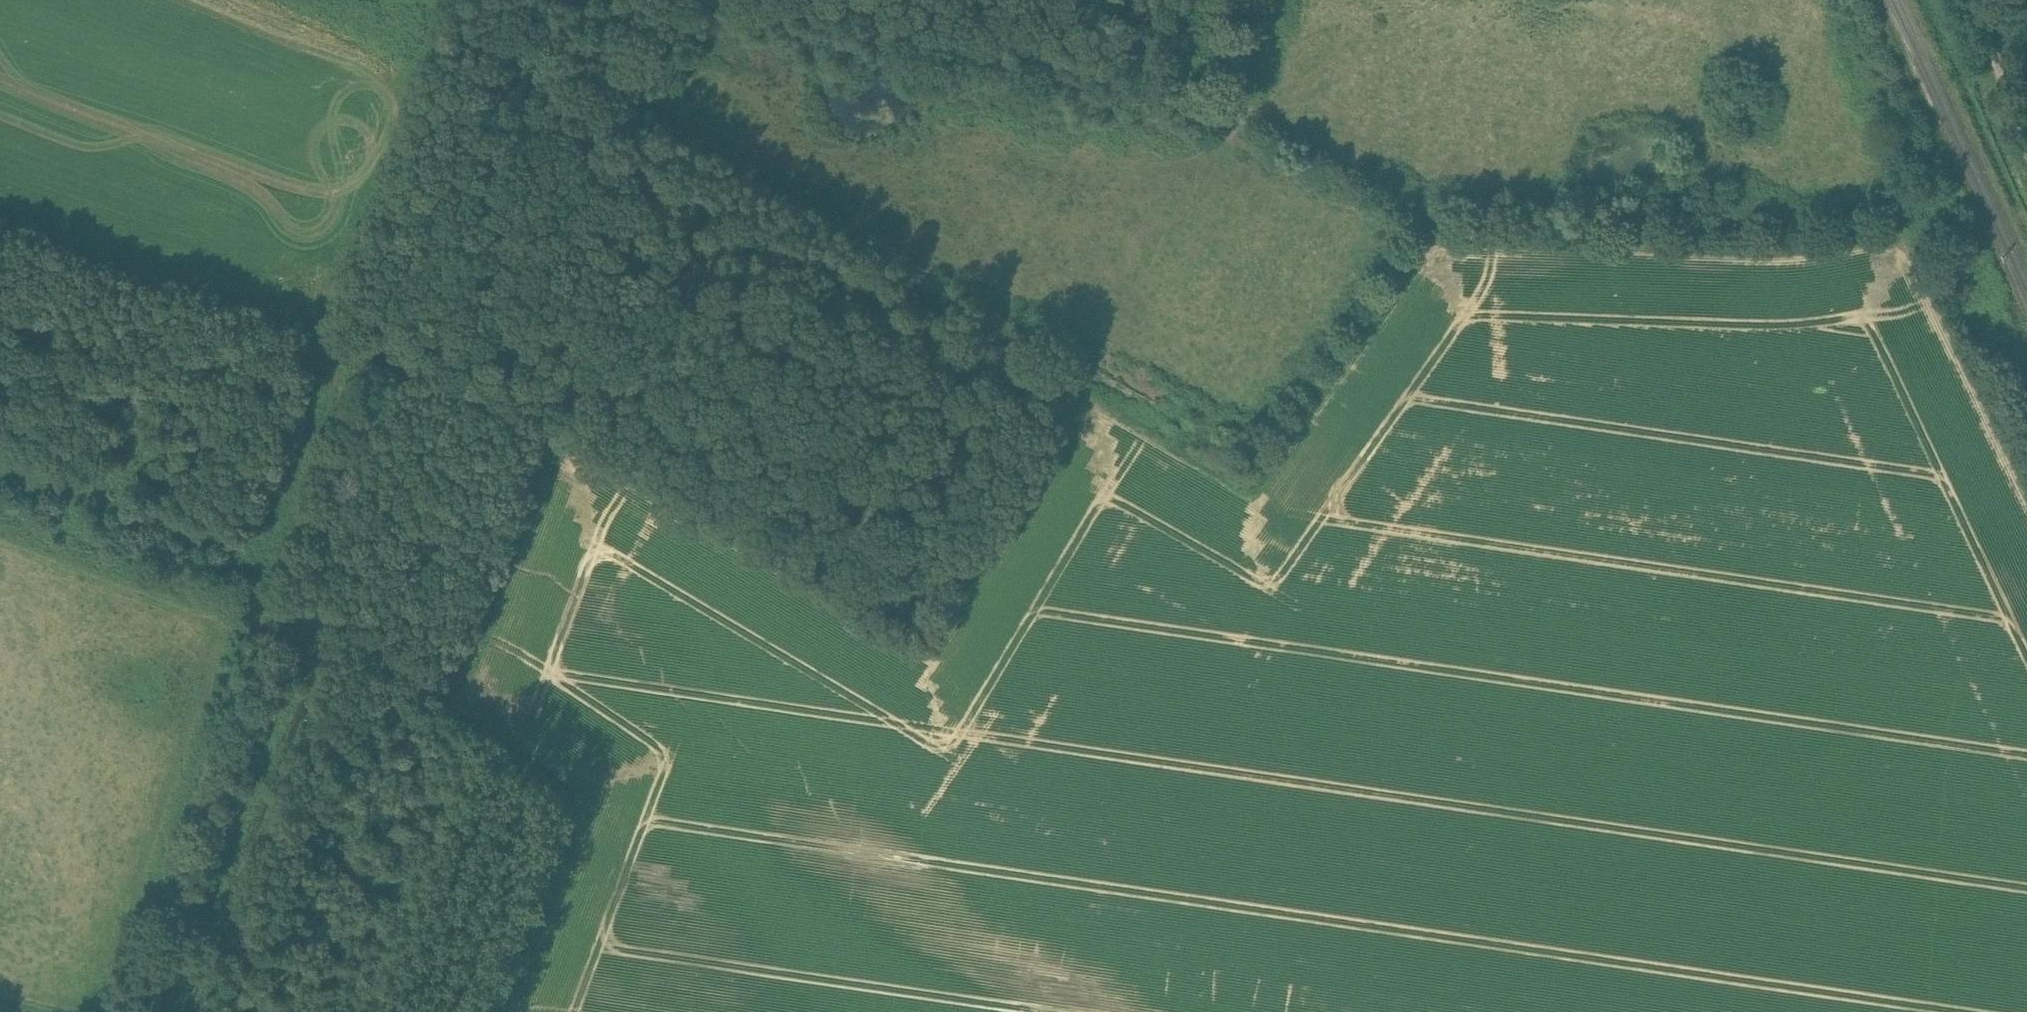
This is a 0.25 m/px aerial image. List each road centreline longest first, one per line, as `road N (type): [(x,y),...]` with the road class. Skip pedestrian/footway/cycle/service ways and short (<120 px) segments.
road 1 (track): [(2026,166),(1995,87),(1989,0)]

